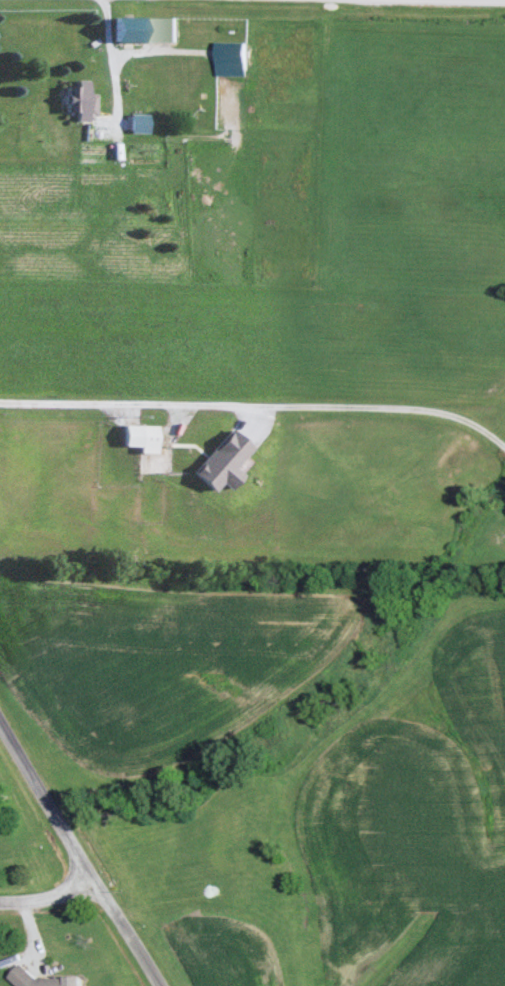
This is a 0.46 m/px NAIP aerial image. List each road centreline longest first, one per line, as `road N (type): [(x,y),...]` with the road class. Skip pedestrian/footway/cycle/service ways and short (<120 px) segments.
road 1 (residential): [(158,985),(0,719)]
road 2 (residential): [(504,5),(256,0)]

